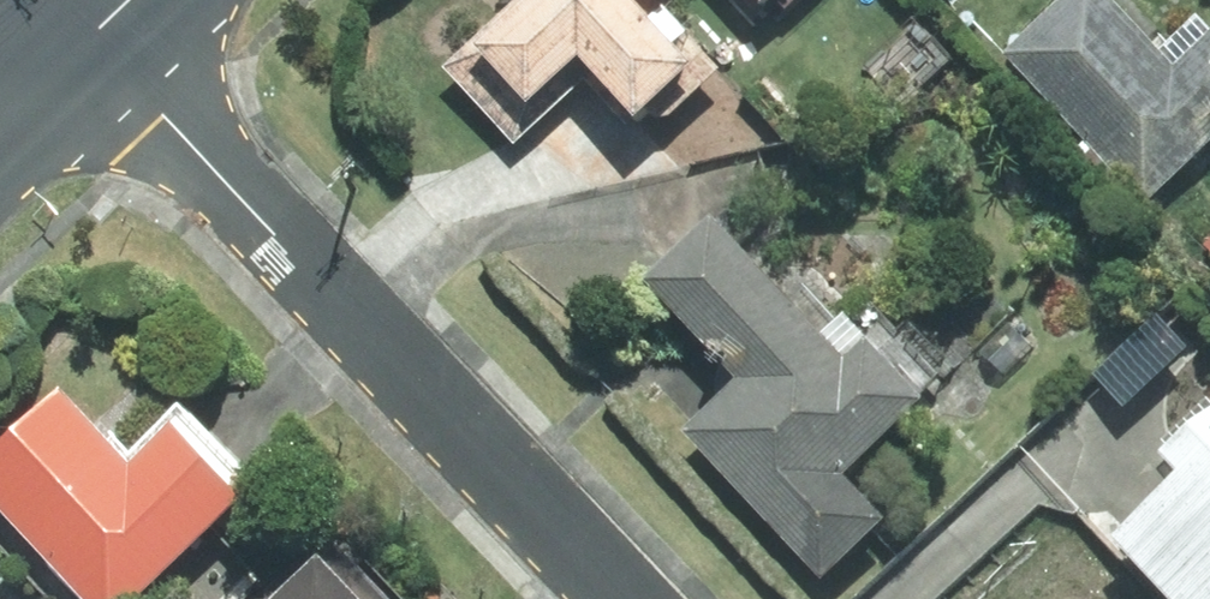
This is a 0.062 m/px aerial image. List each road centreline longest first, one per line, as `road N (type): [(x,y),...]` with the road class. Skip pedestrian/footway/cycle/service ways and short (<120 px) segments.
road 1 (residential): [(626,598),(179,131),(135,109),(22,98)]
road 2 (secondary): [(22,98),(127,0)]

